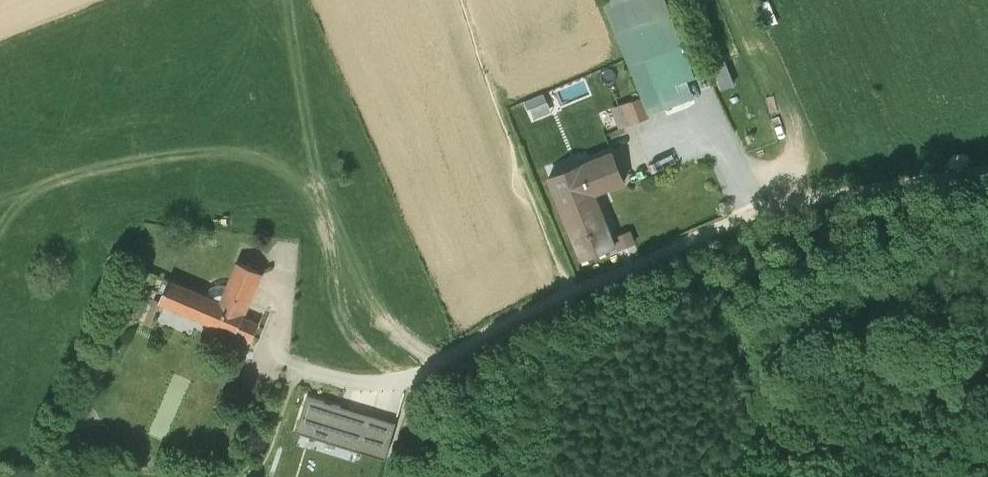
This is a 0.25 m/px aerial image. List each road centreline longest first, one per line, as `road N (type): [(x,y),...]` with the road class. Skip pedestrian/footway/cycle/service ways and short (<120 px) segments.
road 1 (unclassified): [(987,162),(826,187),(709,223),(577,281),(422,368)]
road 2 (unclassified): [(290,359),(342,374),(422,368)]
road 3 (track): [(241,476),(264,455),(298,362)]

